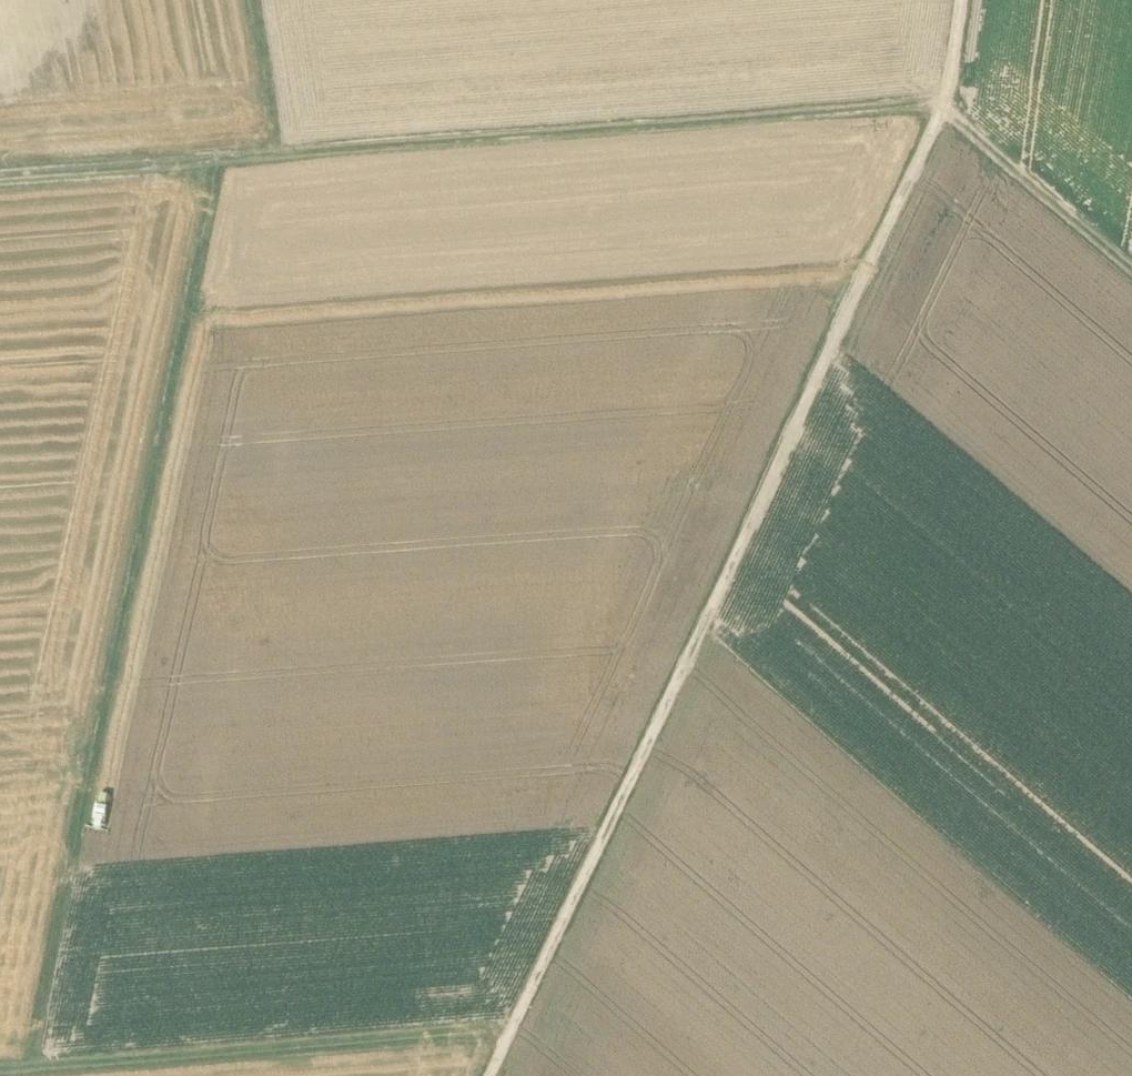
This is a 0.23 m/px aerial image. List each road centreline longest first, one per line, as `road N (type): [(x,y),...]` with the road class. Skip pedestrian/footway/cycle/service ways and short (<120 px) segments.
road 1 (track): [(0,196),(770,135),(943,112),(1131,267)]
road 2 (track): [(490,1075),(943,112),(960,0)]
road 3 (track): [(236,180),(51,1075)]
road 4 (track): [(497,1060),(320,1075)]
road 5 (track): [(295,169),(265,0)]

